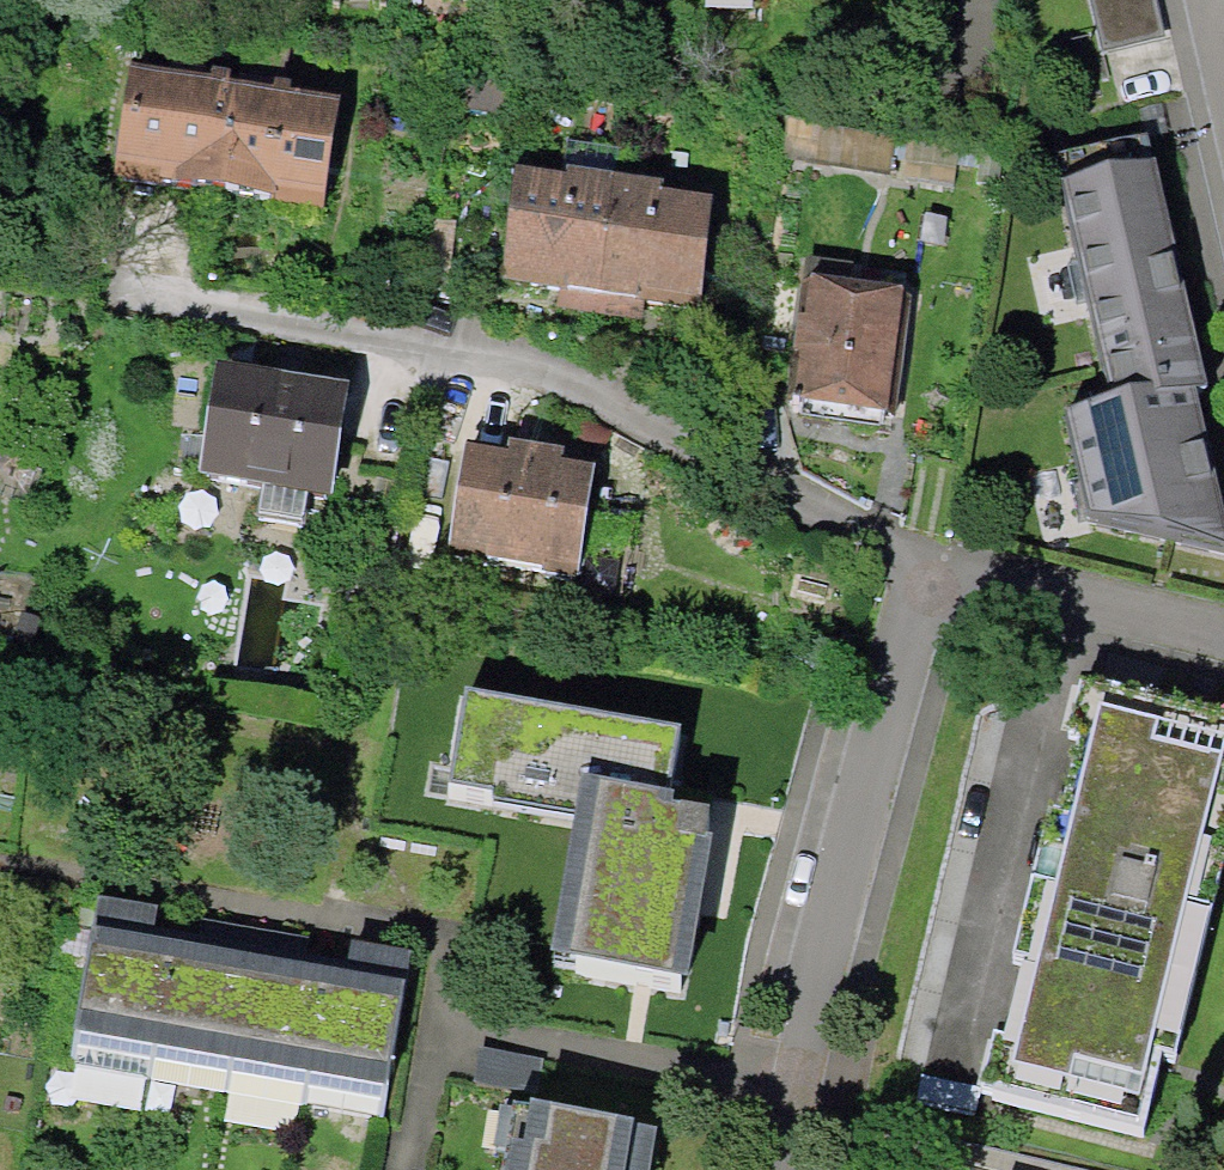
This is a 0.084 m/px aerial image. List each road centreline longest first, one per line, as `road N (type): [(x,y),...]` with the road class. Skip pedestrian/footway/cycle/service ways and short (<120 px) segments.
road 1 (residential): [(125,251),(928,562)]
road 2 (residential): [(928,562),(813,960),(786,1169)]
road 3 (residential): [(1223,633),(928,562)]

